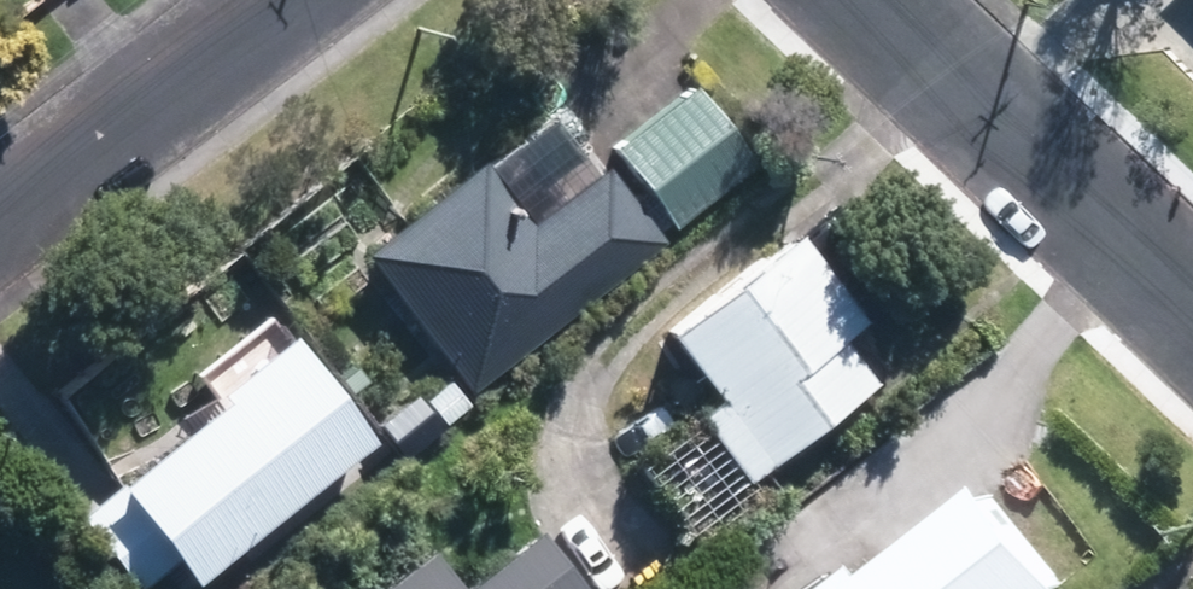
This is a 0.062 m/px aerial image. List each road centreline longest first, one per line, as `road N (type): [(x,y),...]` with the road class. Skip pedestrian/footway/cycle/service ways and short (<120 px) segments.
road 1 (residential): [(1192,308),(866,0)]
road 2 (residential): [(271,0),(0,210)]

